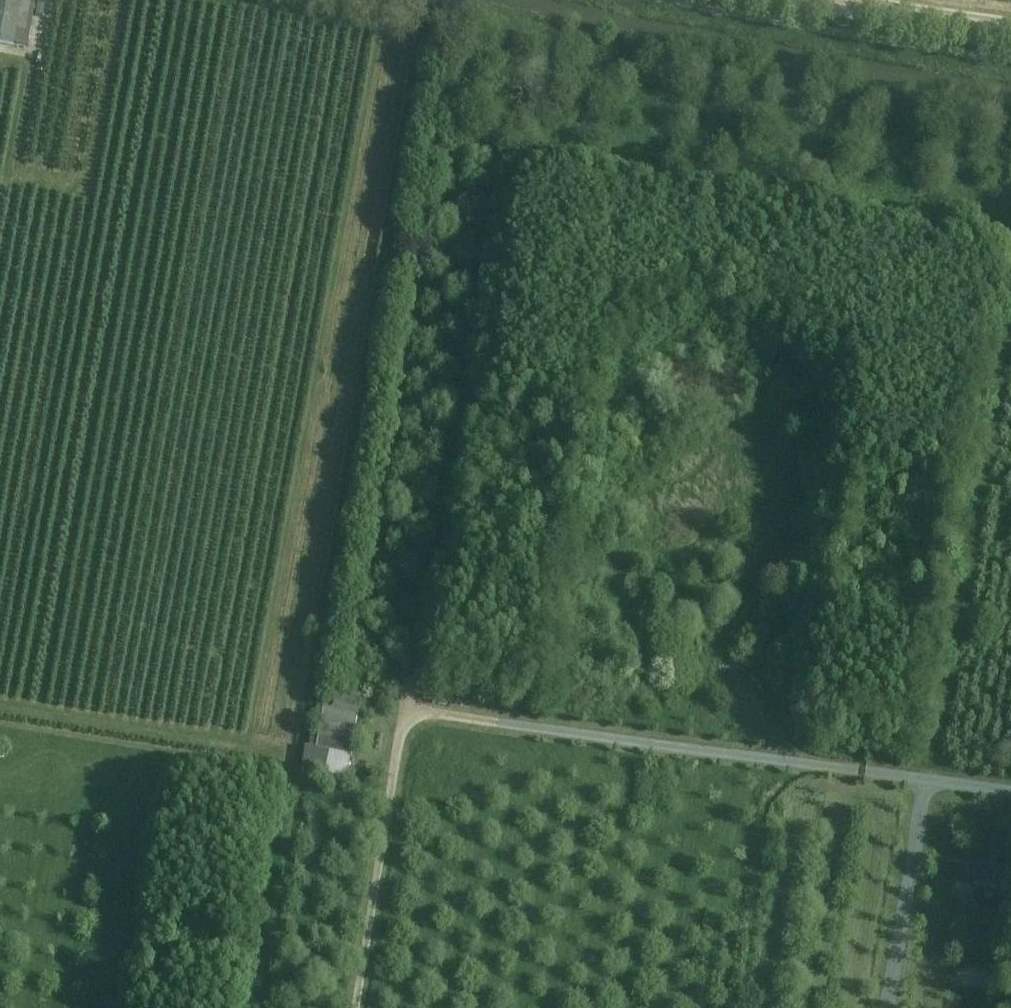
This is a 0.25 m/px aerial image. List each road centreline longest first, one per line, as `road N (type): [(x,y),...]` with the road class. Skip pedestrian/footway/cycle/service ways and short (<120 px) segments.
road 1 (secondary): [(1010,30),(827,0)]

